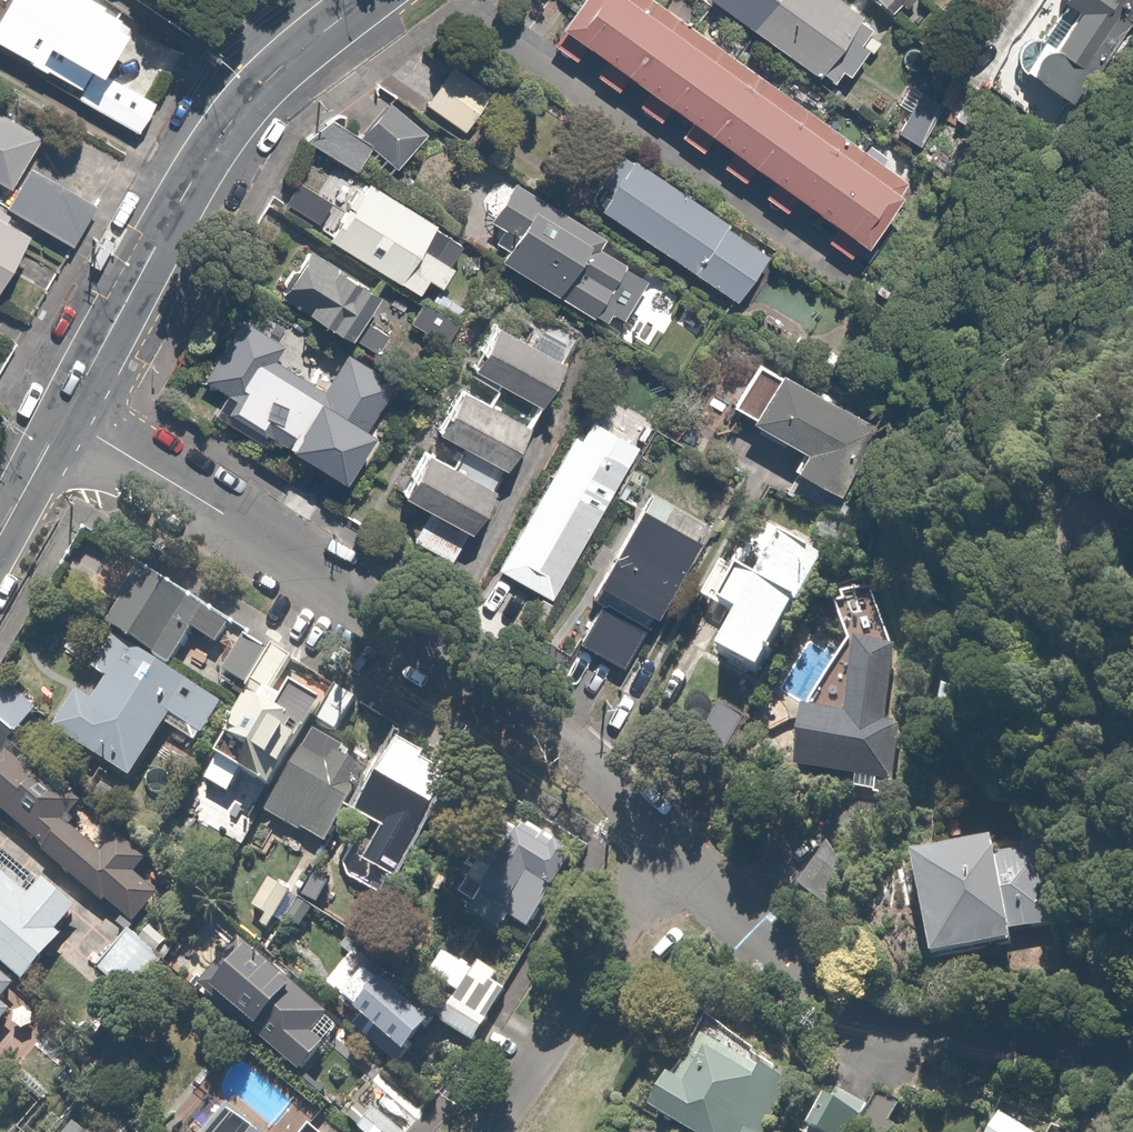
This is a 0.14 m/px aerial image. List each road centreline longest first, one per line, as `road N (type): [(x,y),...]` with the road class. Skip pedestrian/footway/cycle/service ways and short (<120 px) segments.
road 1 (residential): [(66,411),(587,763),(682,848)]
road 2 (residential): [(682,848),(840,1010),(931,1039),(1132,1063)]
road 3 (secondary): [(366,0),(251,90),(234,113),(66,411)]
road 4 (residential): [(481,1131),(682,848)]
road 5 (secondary): [(66,411),(0,528)]

